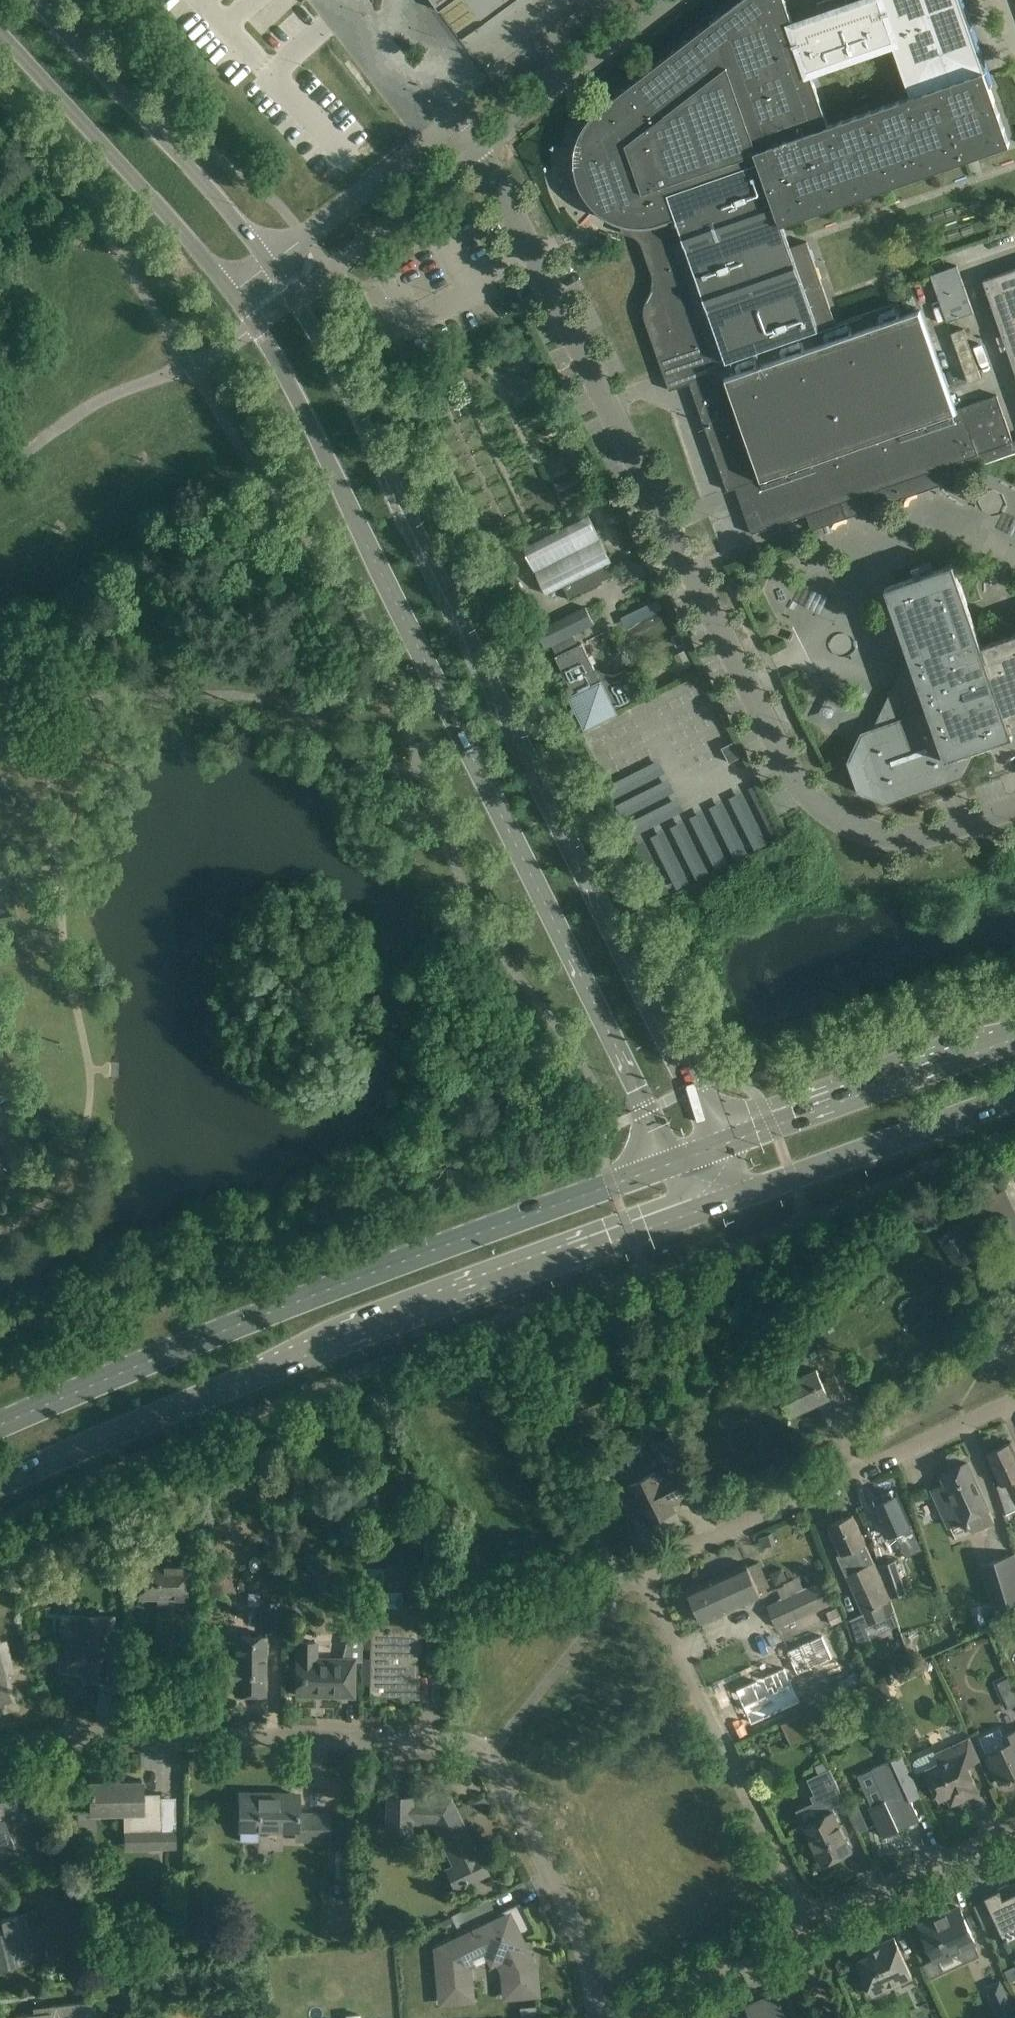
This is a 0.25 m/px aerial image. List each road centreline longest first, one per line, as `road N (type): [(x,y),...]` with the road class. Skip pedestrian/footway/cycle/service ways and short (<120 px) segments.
road 1 (secondary): [(720,1144),(329,357),(269,264)]
road 2 (residential): [(1014,808),(952,828),(876,832),(812,801),(481,150),(455,121)]
road 3 (secondary): [(232,293),(287,380),(672,1162)]
road 4 (residential): [(806,1921),(639,1570),(1014,1400)]
road 5 (residential): [(604,2017),(586,1952),(508,1779),(485,1747),(430,1736),(67,1731),(0,1748)]
road 6 (secondary): [(0,1483),(312,1353),(715,1204)]
road 7 (secondary): [(672,1162),(0,1423)]
road 8 (secondary): [(269,264),(36,0)]
road 9 (secondary): [(0,30),(232,293)]
road 10 (secondary): [(715,1204),(1014,1095)]
road 11 (secondary): [(1014,1038),(720,1144)]
road 12 (residential): [(269,264),(455,121)]
road 13 (residential): [(806,1921),(1014,1829)]
road 14 (residential): [(613,2017),(806,1921)]
road 15 (residential): [(455,121),(390,75),(336,0)]

